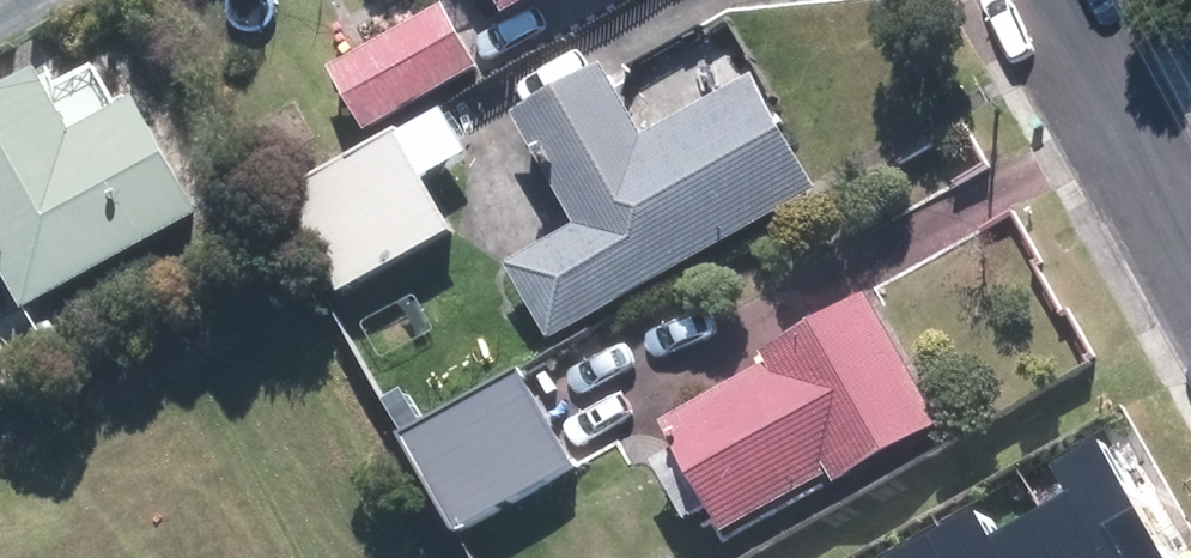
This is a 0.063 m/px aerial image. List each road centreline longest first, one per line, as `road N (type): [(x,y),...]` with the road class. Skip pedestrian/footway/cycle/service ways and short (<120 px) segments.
road 1 (residential): [(1055,0),(1190,246)]

